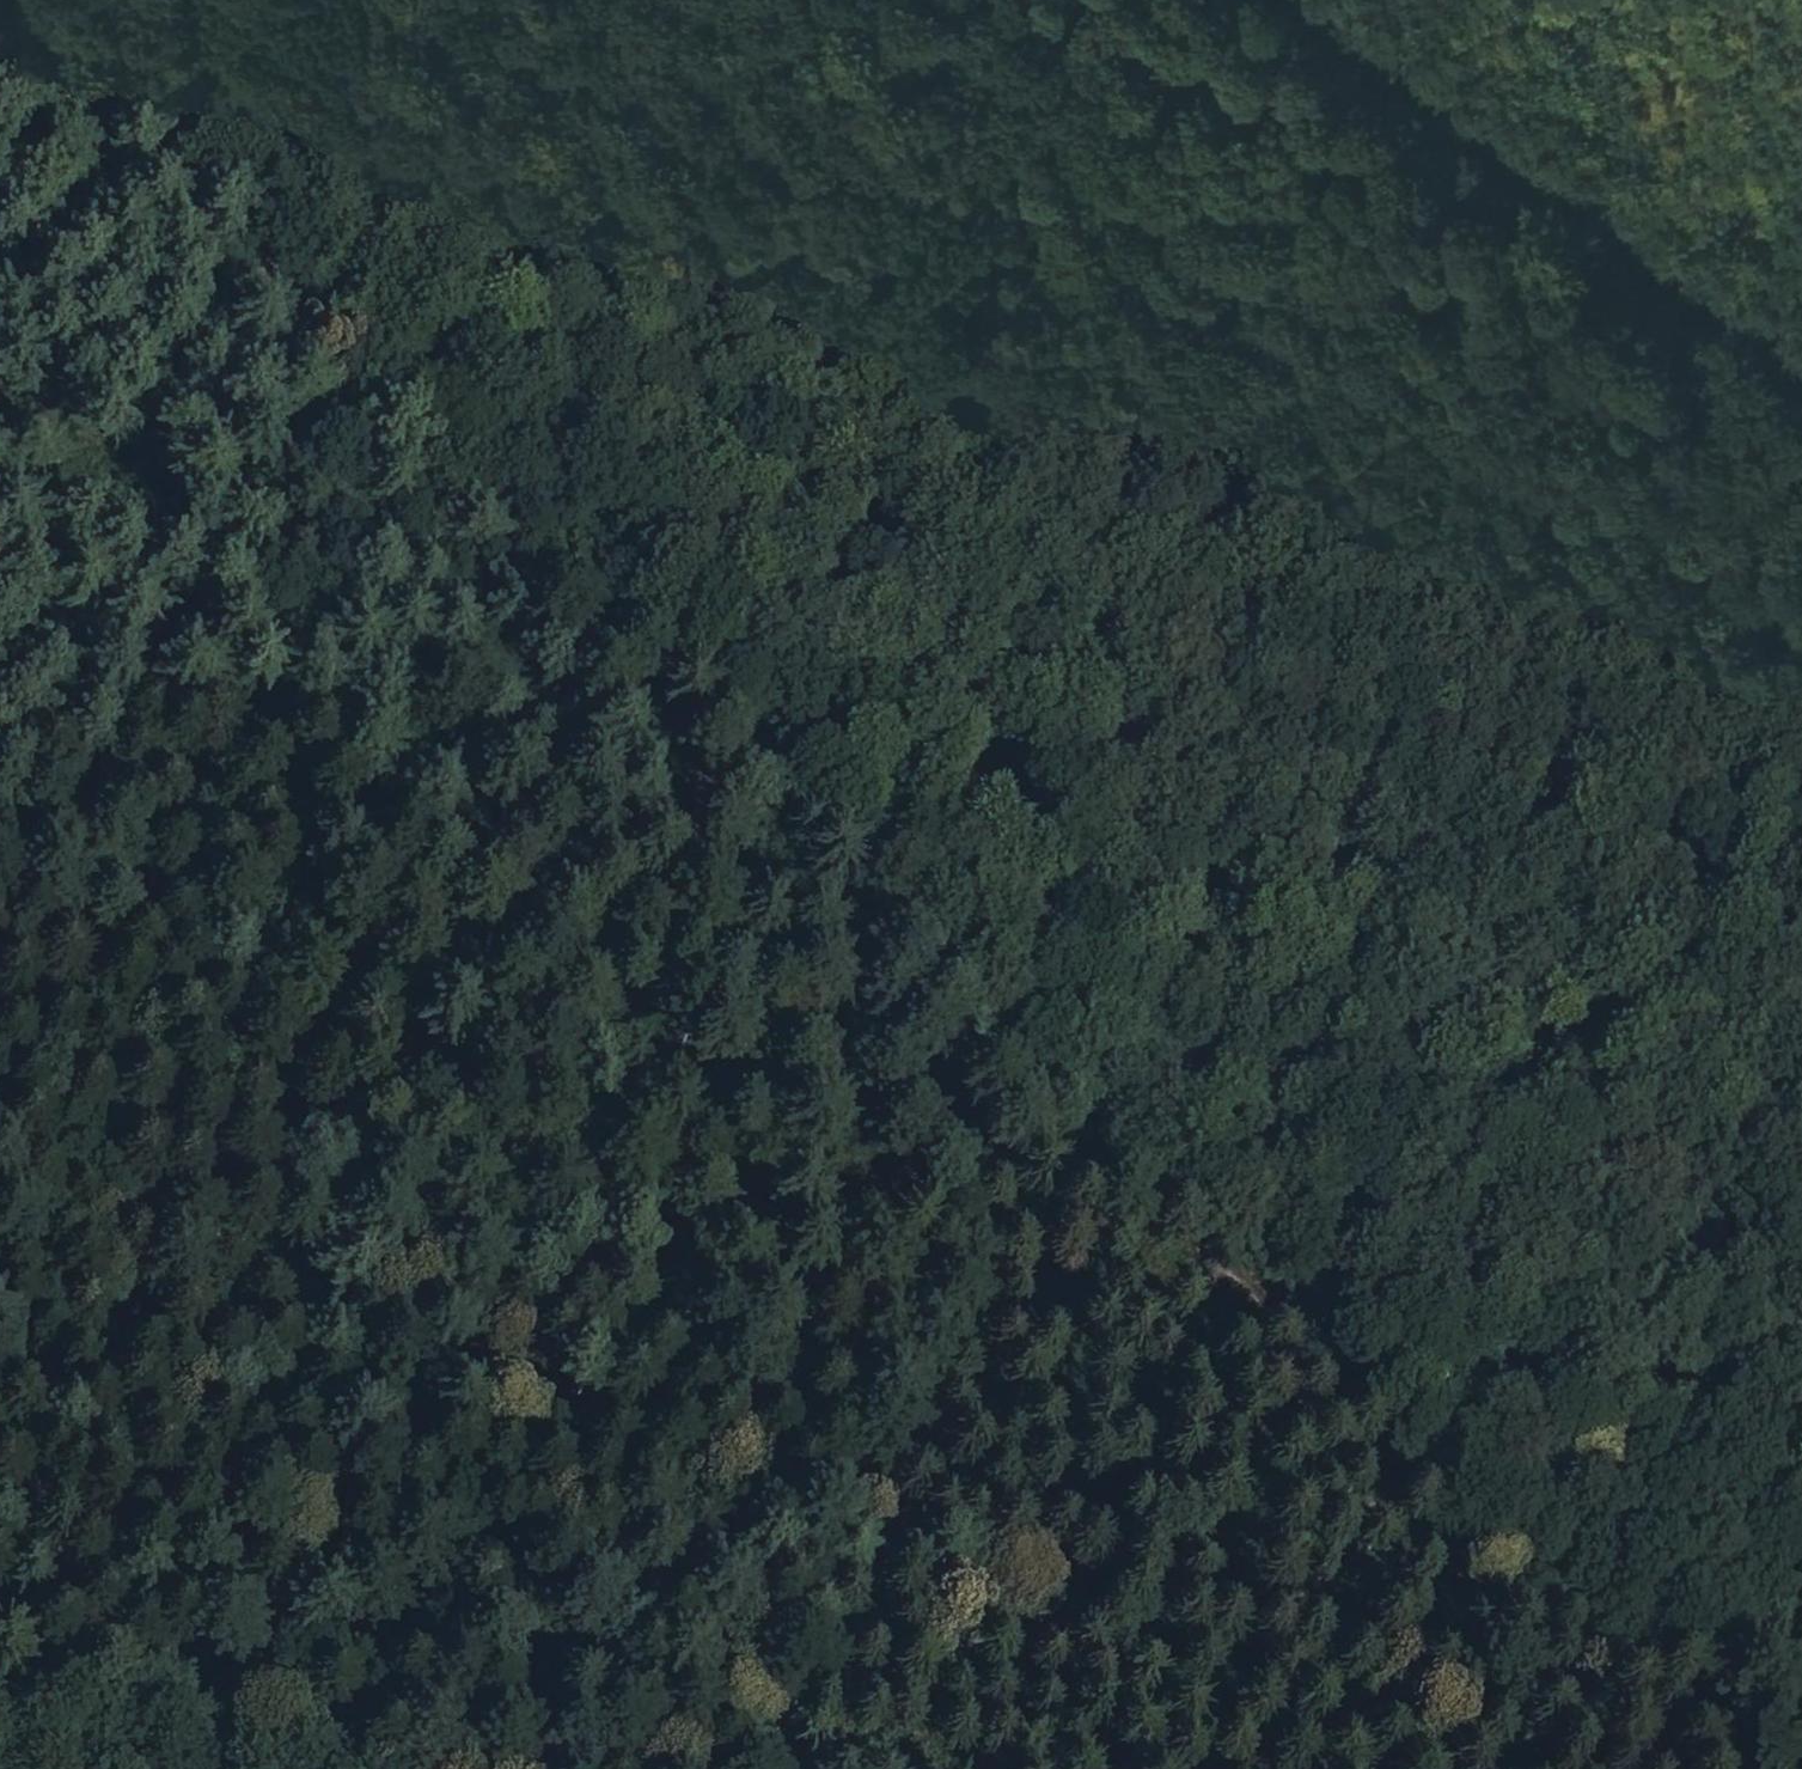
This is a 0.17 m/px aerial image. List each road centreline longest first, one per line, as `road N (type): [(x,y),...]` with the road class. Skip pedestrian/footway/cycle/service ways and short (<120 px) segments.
road 1 (track): [(17,0),(269,224),(830,887),(1457,1514),(1663,1662),(1801,1706)]
road 2 (tertiary): [(1289,0),(1801,383)]

